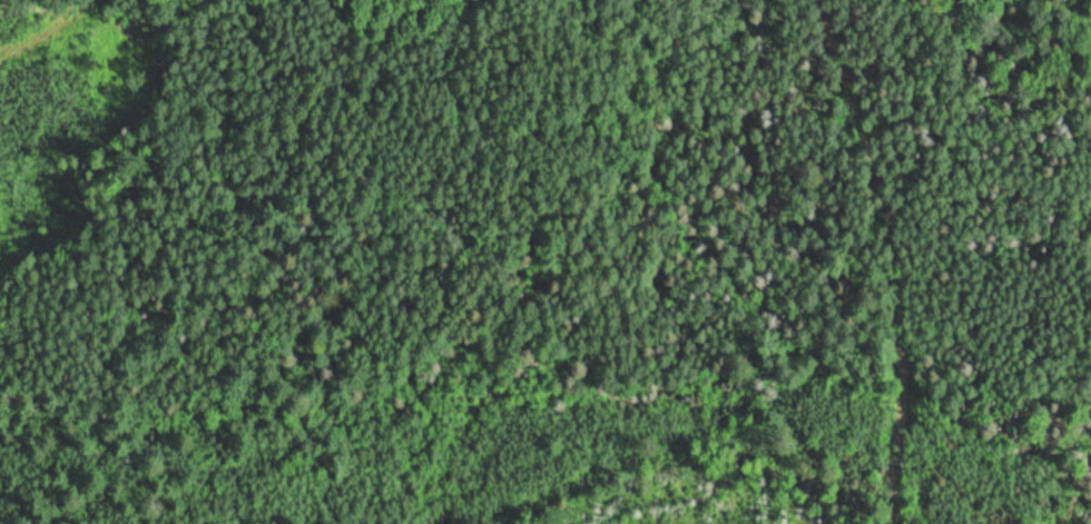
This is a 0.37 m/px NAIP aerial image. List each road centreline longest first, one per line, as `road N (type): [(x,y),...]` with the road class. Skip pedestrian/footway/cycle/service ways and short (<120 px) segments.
road 1 (residential): [(935,523),(941,329),(887,0)]

